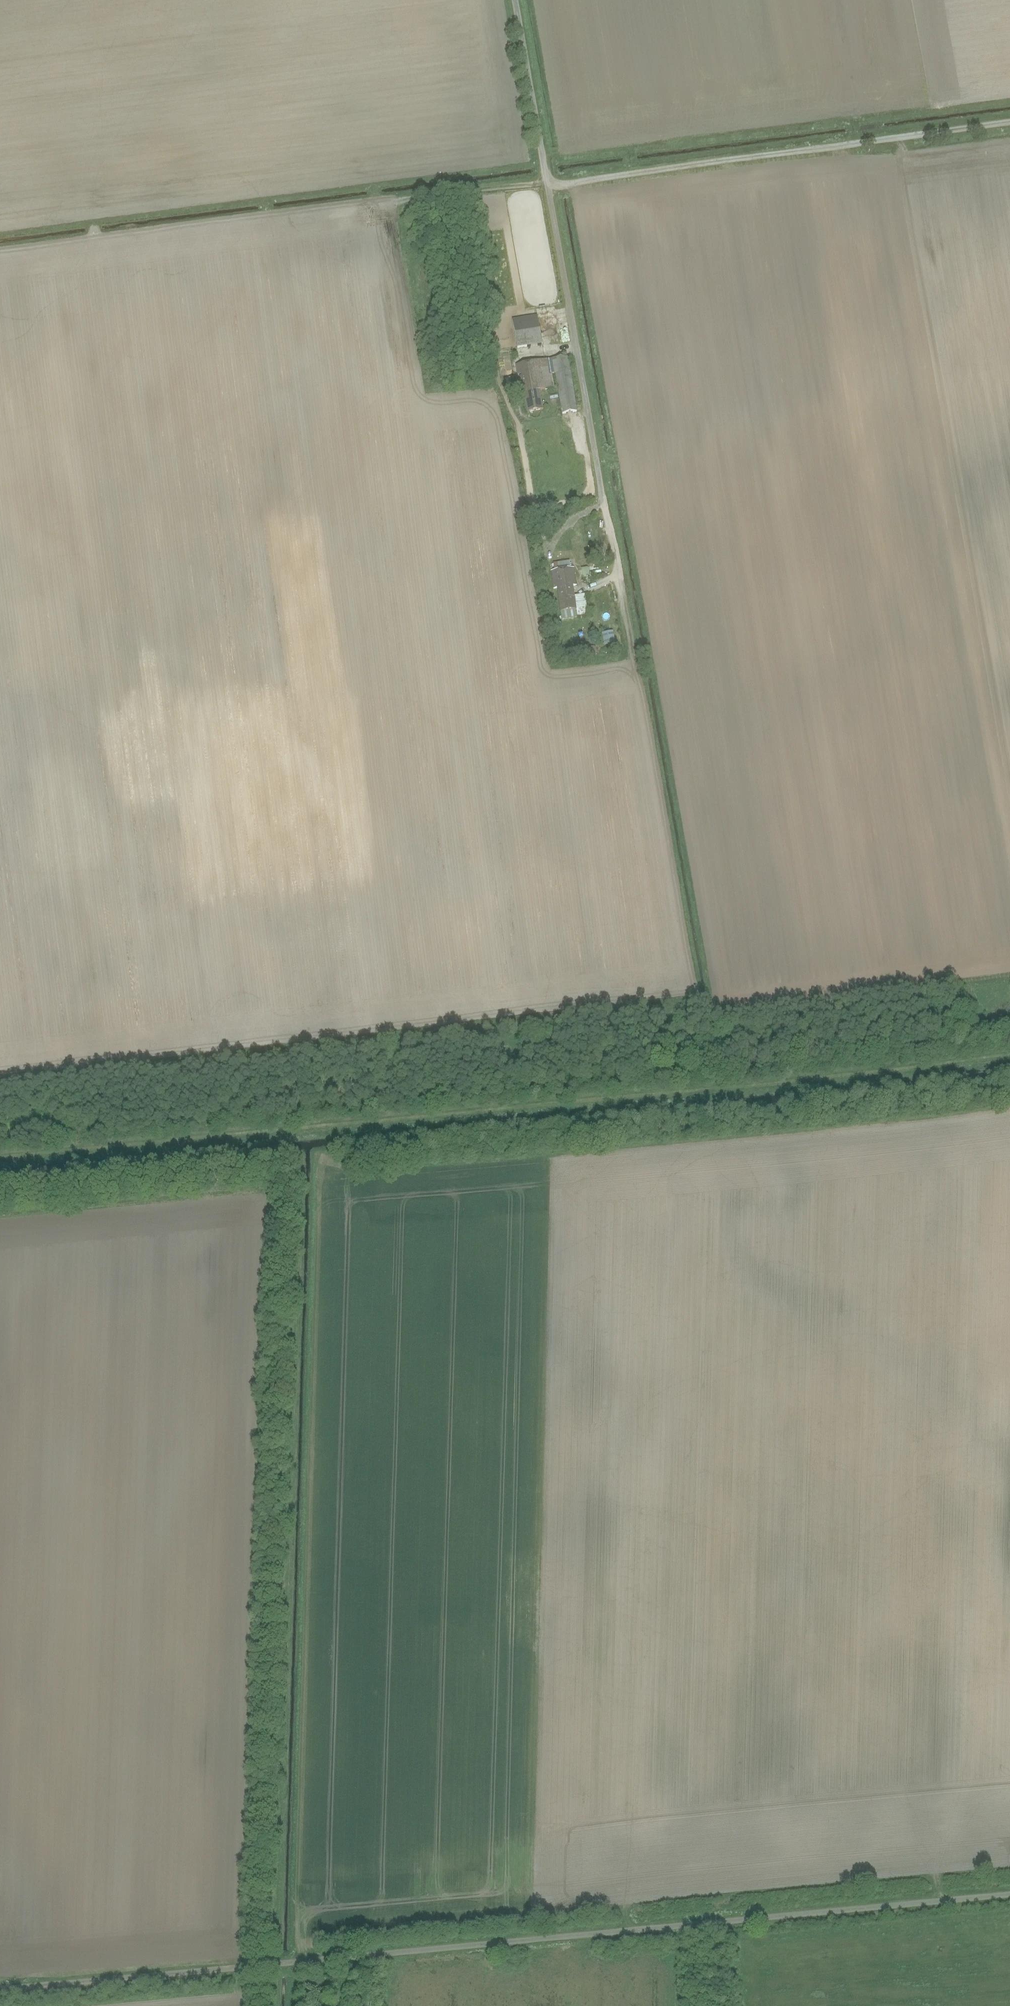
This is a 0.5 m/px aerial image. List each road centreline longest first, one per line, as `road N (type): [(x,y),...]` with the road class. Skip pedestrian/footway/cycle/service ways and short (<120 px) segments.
road 1 (track): [(1009,1056),(0,1154)]
road 2 (unclassified): [(1009,1896),(0,1989)]
road 3 (residential): [(624,608),(517,0)]
road 4 (track): [(415,193),(549,182),(1009,119)]

